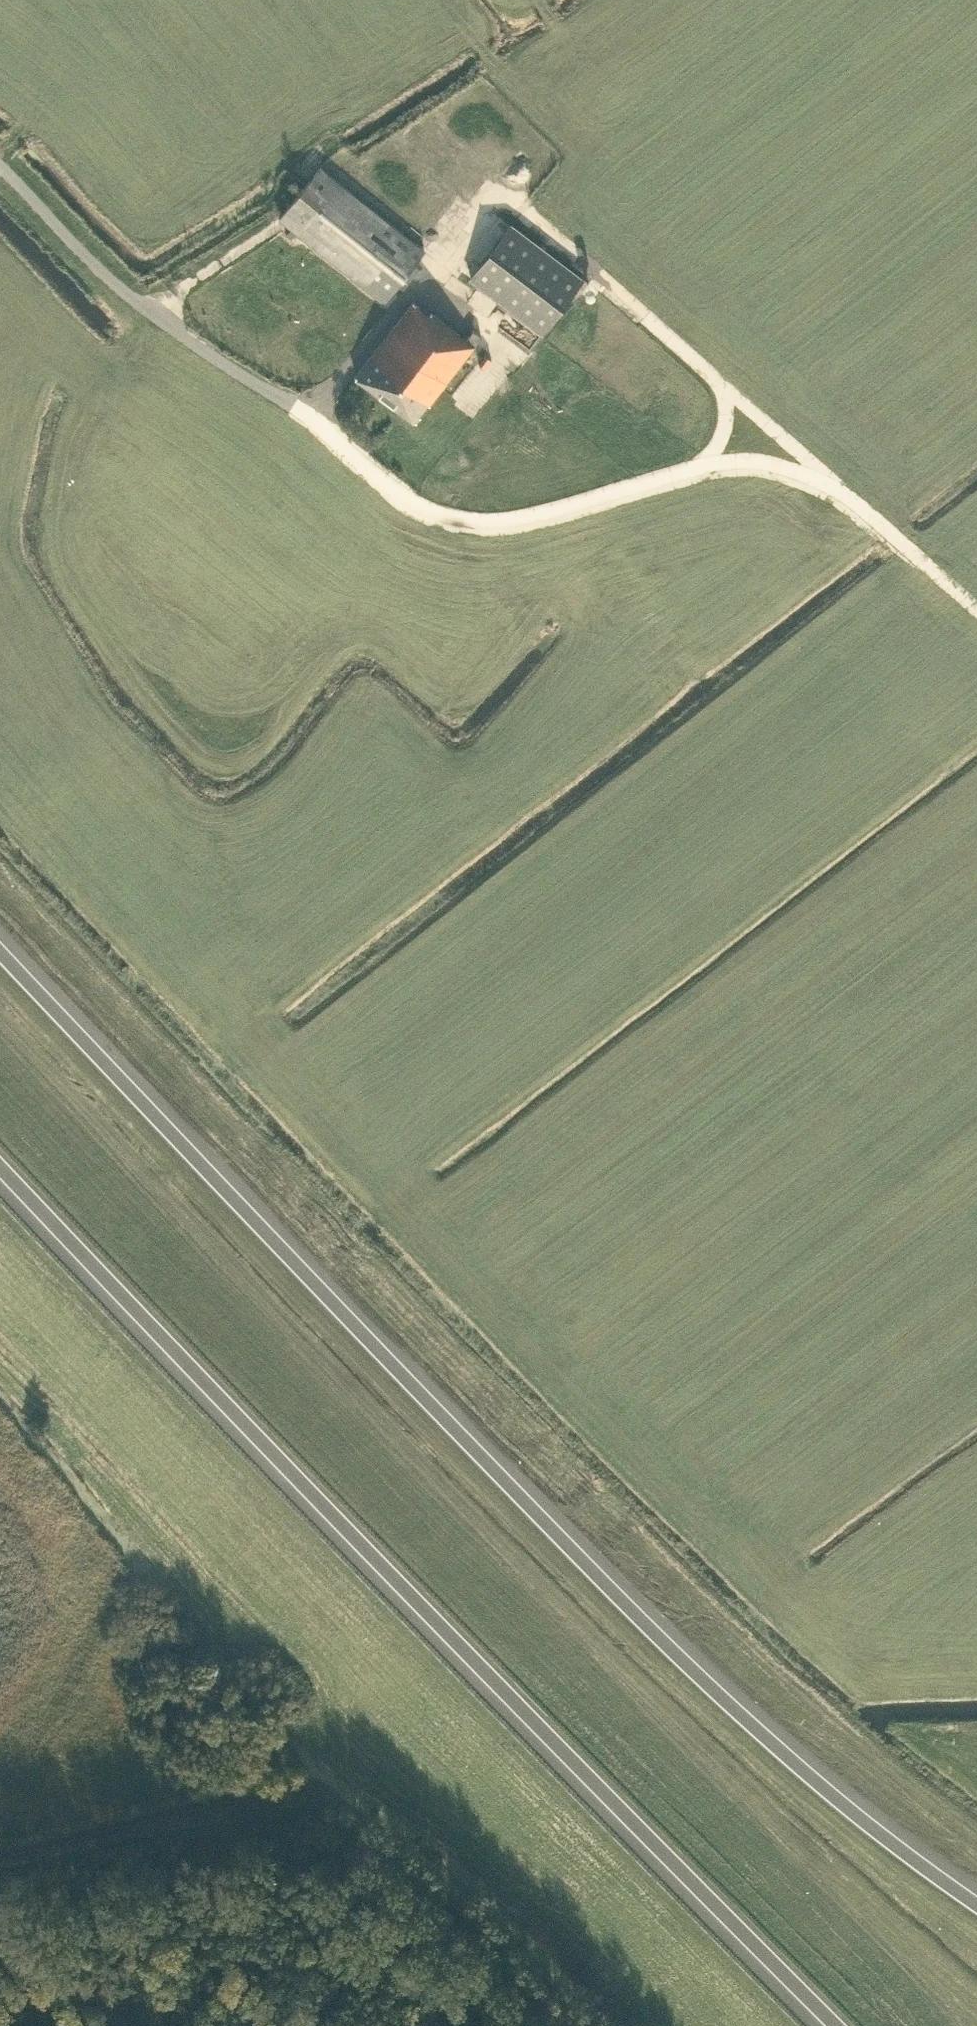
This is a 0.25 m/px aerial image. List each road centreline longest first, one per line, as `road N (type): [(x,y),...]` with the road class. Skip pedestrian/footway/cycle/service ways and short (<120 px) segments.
road 1 (motorway): [(976,1902),(859,1815),(608,1584),(0,948)]
road 2 (motorway): [(0,1162),(841,2025)]
road 3 (unclassified): [(123,290),(0,165)]

